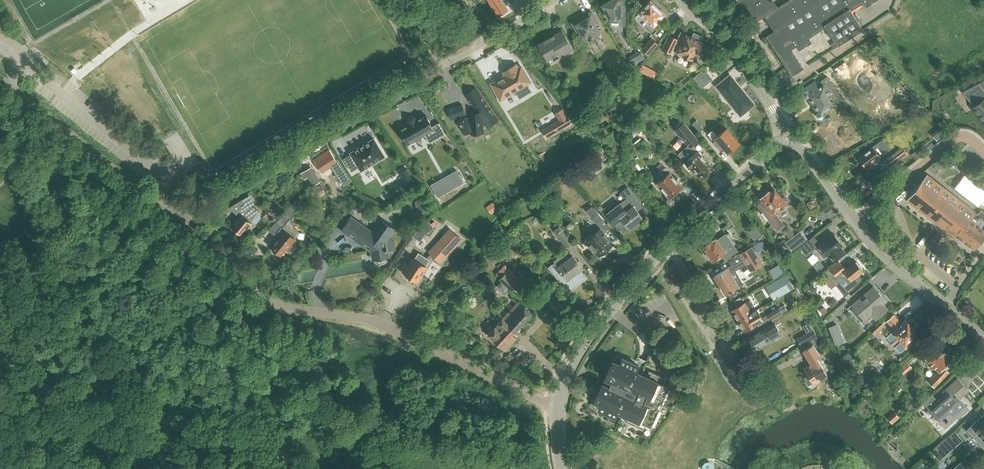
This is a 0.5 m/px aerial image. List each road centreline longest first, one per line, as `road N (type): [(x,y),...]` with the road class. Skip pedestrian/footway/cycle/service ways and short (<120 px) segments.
road 1 (residential): [(179,226),(555,0)]
road 2 (unclassified): [(559,409),(383,322),(276,302),(179,226)]
road 3 (track): [(0,386),(269,450)]
road 4 (unclassified): [(179,226),(0,78)]
road 5 (unclassified): [(559,409),(568,374),(591,338),(670,244)]
road 6 (unclassified): [(983,345),(854,221)]
road 7 (unclassified): [(789,136),(724,45),(679,0)]
road 8 (residential): [(854,221),(956,137),(983,150)]
road 9 (unclassified): [(670,244),(789,136)]
road 10 (unclassified): [(748,378),(670,244)]

